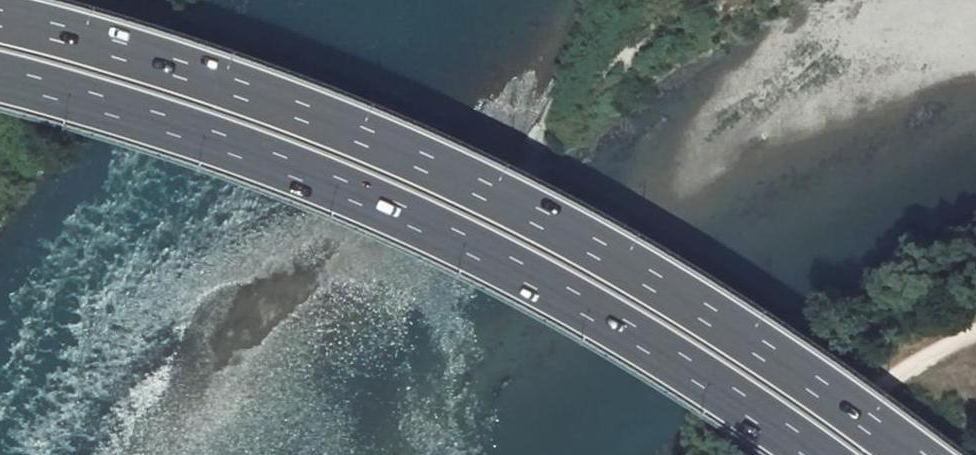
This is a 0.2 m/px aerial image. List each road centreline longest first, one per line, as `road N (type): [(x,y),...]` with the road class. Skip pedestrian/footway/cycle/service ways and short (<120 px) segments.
road 1 (trunk): [(919,454),(748,330),(530,203),(232,77),(0,12)]
road 2 (trunk): [(0,71),(222,134),(437,221),(638,328),(825,454)]

